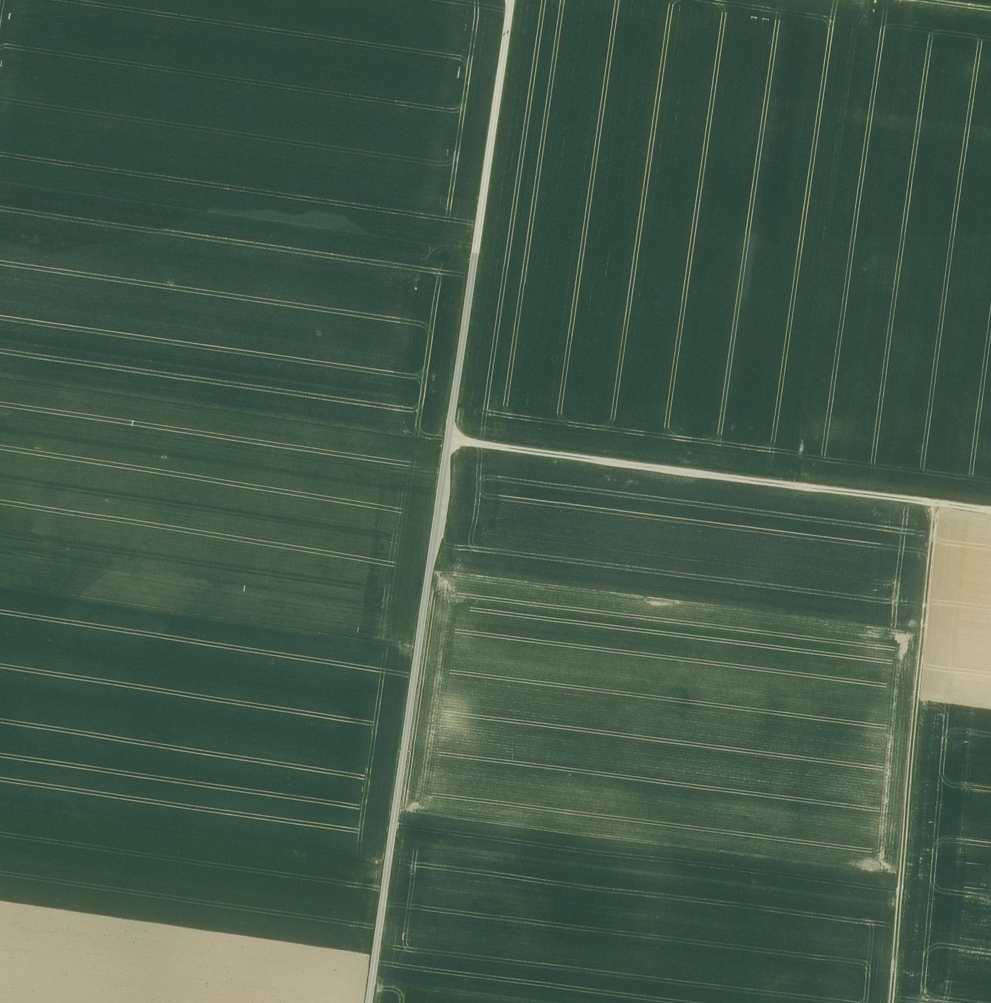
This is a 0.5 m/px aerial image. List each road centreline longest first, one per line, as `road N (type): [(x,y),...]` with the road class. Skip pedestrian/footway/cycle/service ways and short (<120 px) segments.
road 1 (track): [(514,0),(373,1002)]
road 2 (track): [(990,511),(453,440)]
road 3 (track): [(936,504),(895,1002)]

